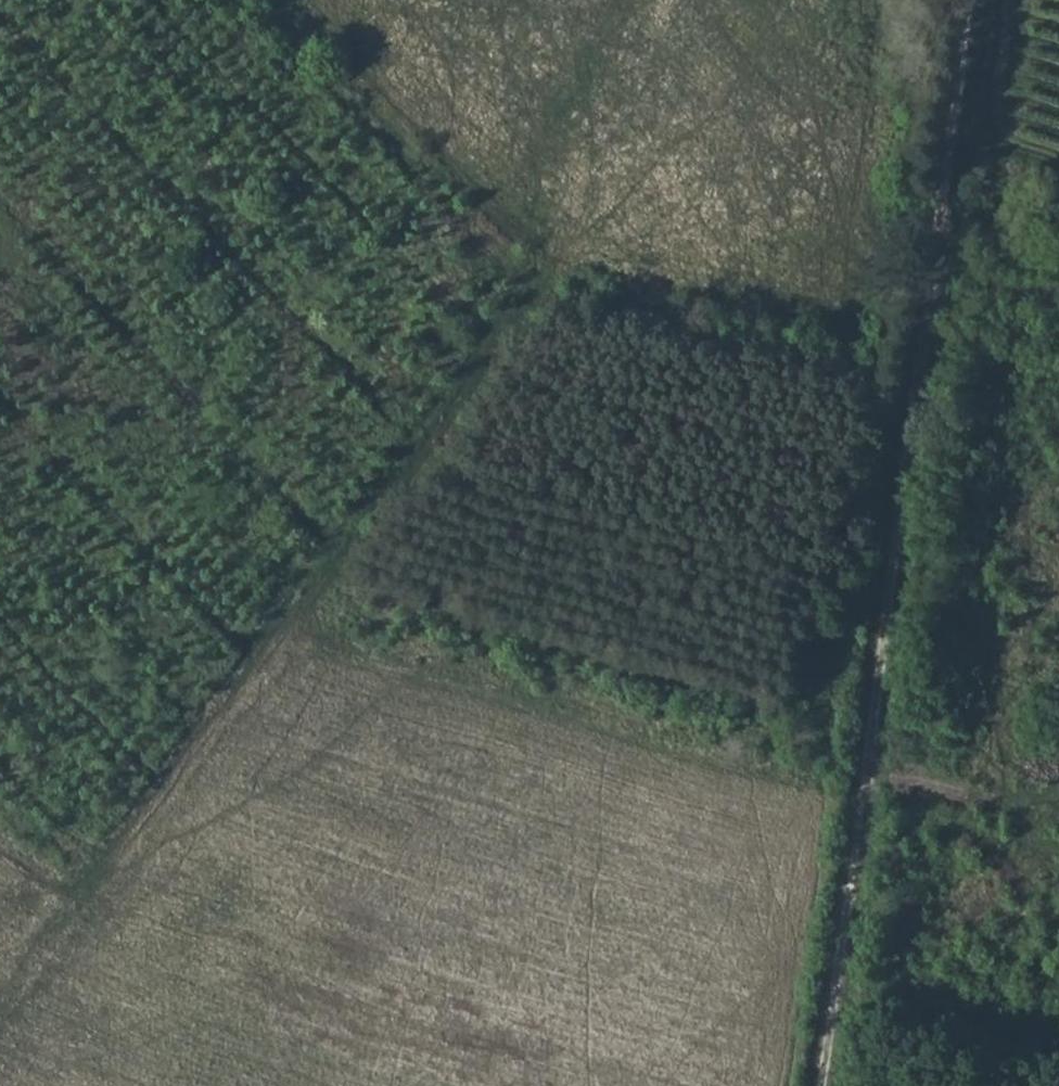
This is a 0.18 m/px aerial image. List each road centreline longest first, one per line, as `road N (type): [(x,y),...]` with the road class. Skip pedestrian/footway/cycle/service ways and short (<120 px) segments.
road 1 (track): [(816,1085),(830,1010),(879,430),(972,67),(974,0)]

